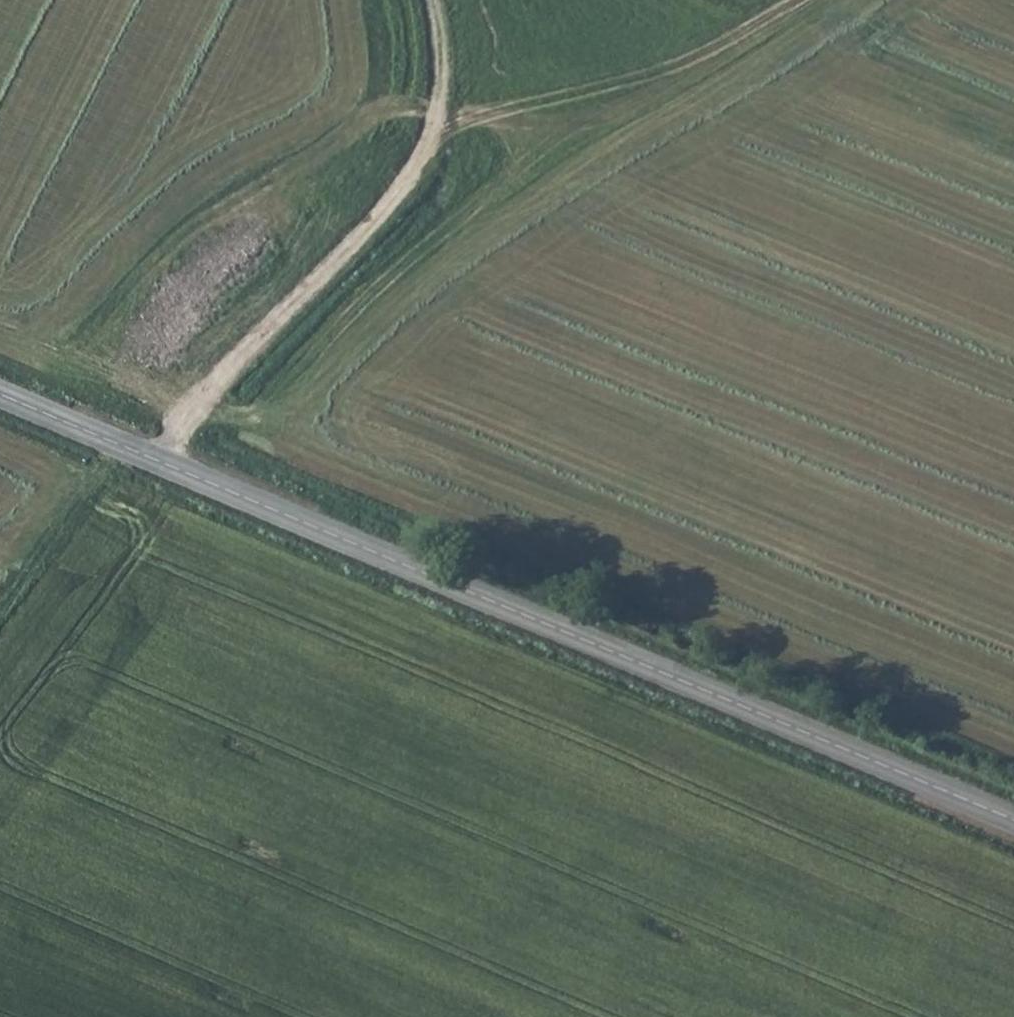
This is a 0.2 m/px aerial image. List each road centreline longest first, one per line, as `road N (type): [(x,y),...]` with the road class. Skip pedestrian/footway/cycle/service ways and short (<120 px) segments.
road 1 (tertiary): [(0,396),(1013,823)]
road 2 (track): [(153,459),(426,175),(450,69),(435,0)]

